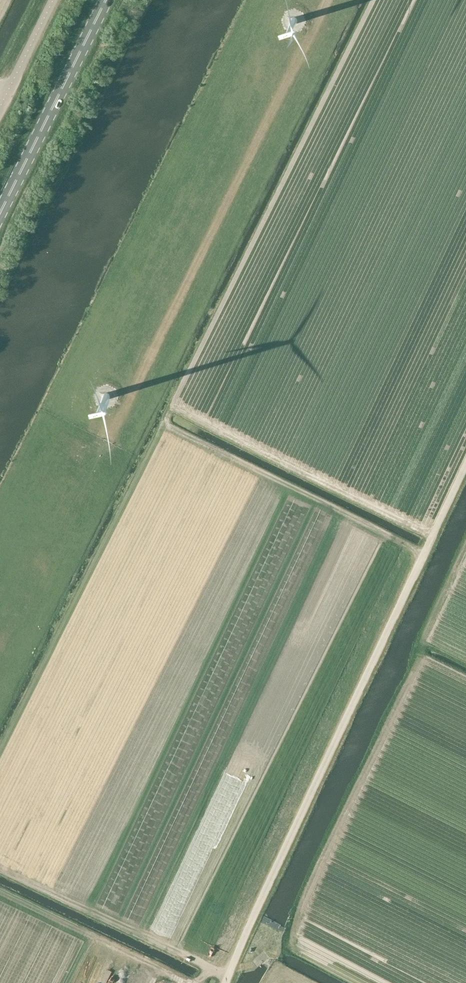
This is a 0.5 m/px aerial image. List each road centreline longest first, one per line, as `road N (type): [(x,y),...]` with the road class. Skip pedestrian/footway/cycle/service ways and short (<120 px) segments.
road 1 (primary): [(0,214),(106,0)]
road 2 (unclassified): [(0,107),(53,0)]

